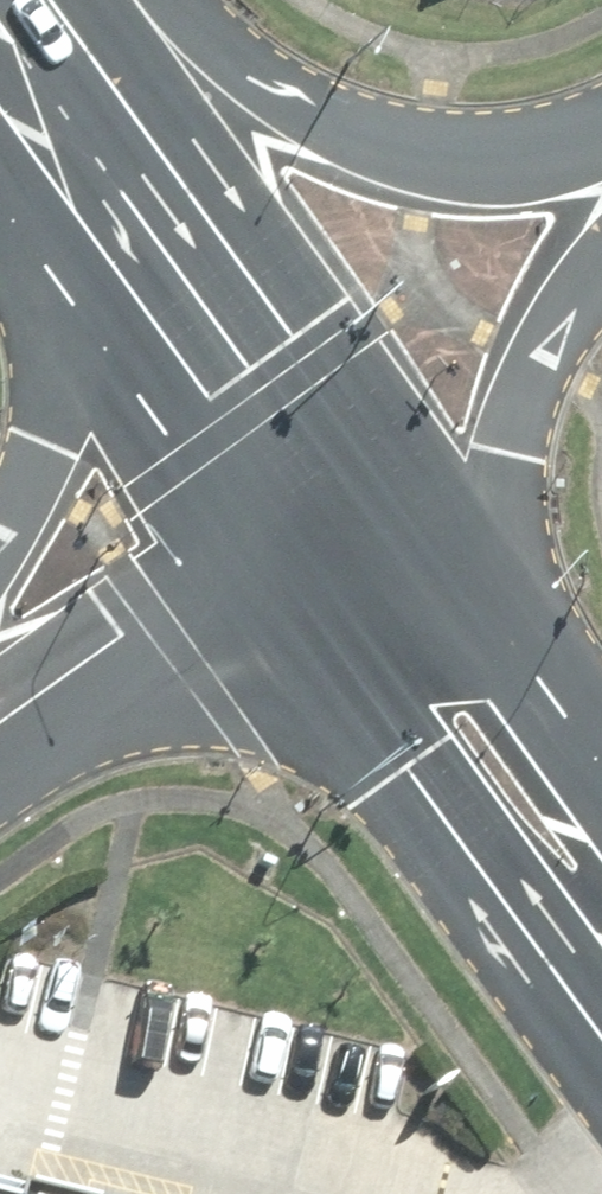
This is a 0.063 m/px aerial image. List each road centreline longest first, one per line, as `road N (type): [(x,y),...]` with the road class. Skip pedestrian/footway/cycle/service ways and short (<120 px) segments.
road 1 (primary): [(52,0),(130,56),(295,145),(456,183),(601,173)]
road 2 (primary): [(601,245),(571,301),(516,449),(496,538),(494,713)]
road 3 (primary): [(62,132),(338,488)]
road 4 (primary): [(0,550),(53,430),(72,223),(62,132)]
road 5 (unclassified): [(338,488),(0,724)]
road 6 (primary): [(338,488),(494,713)]
road 7 (primary): [(494,713),(601,866)]

